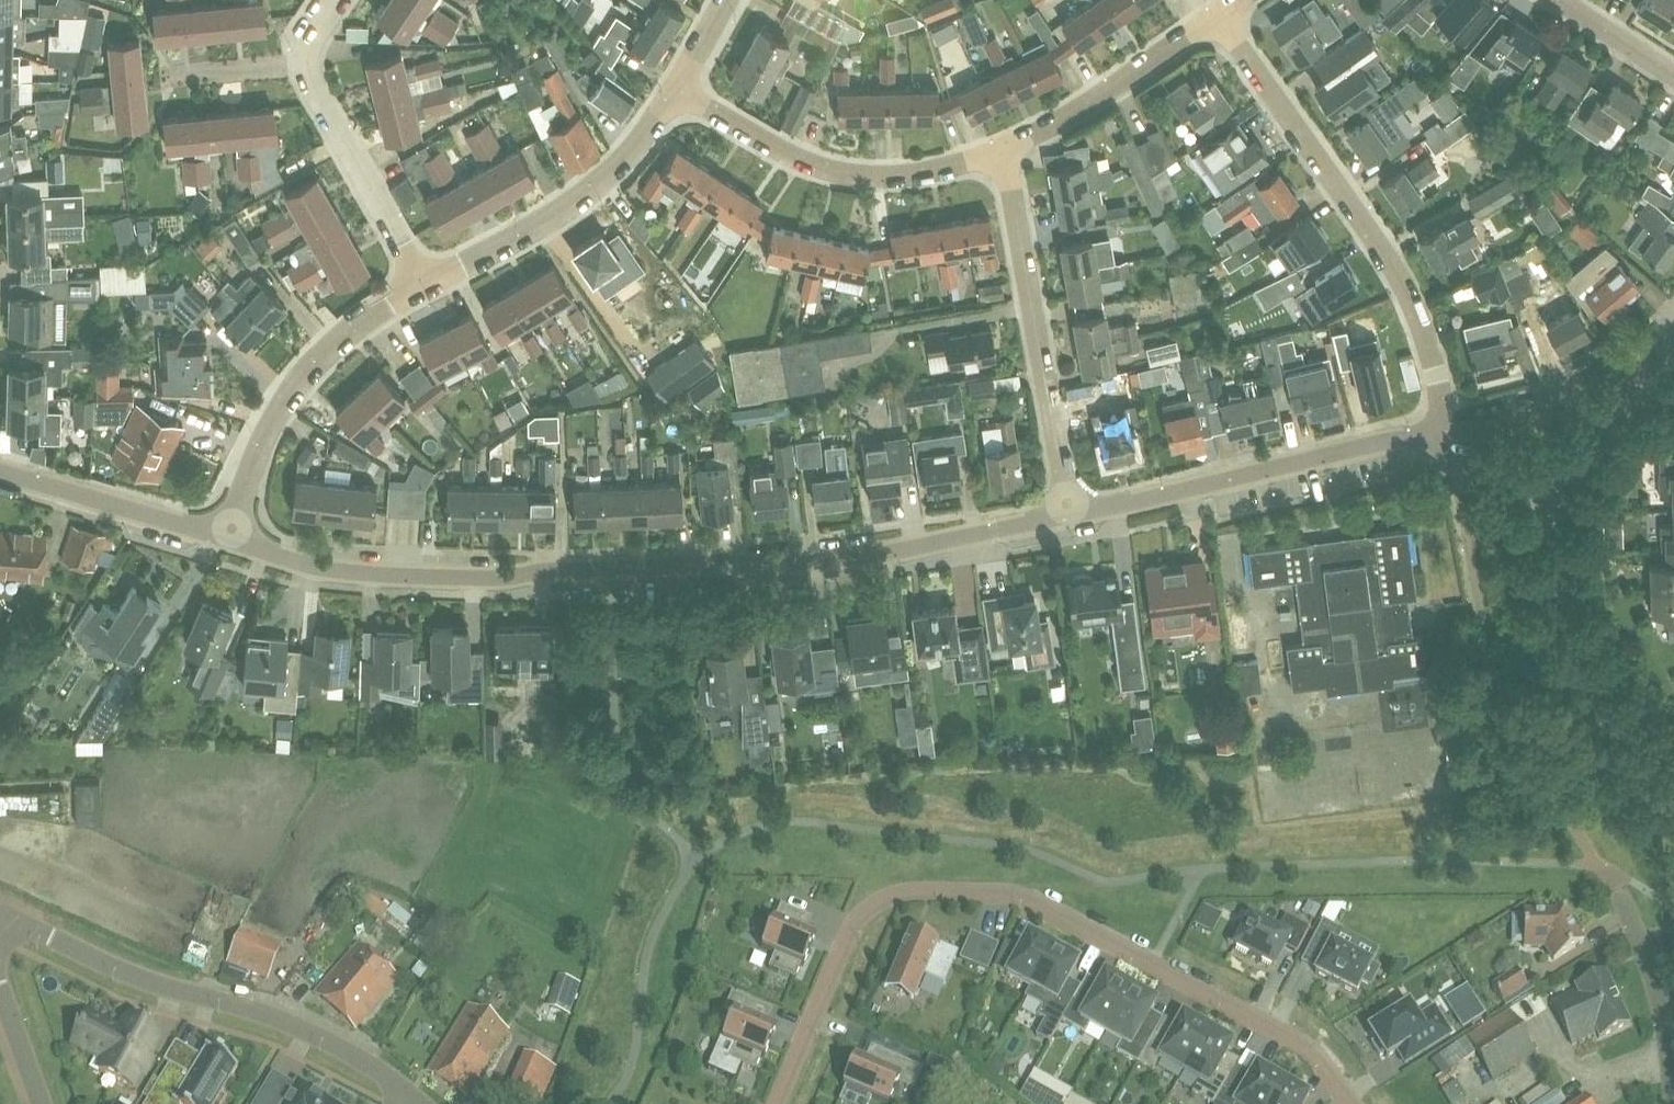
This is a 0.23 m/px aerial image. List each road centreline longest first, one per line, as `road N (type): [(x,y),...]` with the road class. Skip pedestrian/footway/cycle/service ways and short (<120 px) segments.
road 1 (residential): [(232,541),(312,570),(478,582),(818,566),(902,556),(1076,516)]
road 2 (residential): [(780,1103),(857,925),(905,893),(944,887),(1026,899),(1109,935),(1292,1040),(1344,1103)]
road 3 (residential): [(1448,447),(1424,325),(1407,282),(1224,22)]
road 4 (residential): [(407,1096),(346,1052),(289,1025),(0,919)]
road 5 (residential): [(1076,516),(1399,439),(1448,447)]
road 6 (residential): [(1076,516),(1007,154)]
road 7 (residential): [(1556,492),(1554,561),(1572,654),(1673,824)]
road 8 (residential): [(681,86),(762,141),(836,174),(916,177),(1007,154)]
road 9 (residential): [(232,541),(260,448),(288,392),(342,341),(427,287)]
road 10 (residential): [(427,287),(575,202),(648,137),(681,86)]
road 11 (residential): [(1007,154),(1105,103),(1224,22)]
road 12 (residential): [(427,287),(322,101),(314,67)]
road 13 (residential): [(232,541),(0,476)]
road 14 (residential): [(1673,1103),(1662,1005),(1618,889)]
road 15 (residential): [(1556,492),(1673,338)]
road 16 (residential): [(1673,75),(1557,0)]
road 17 (residential): [(183,80),(314,67)]
road 18 (residential): [(41,1103),(0,990)]

